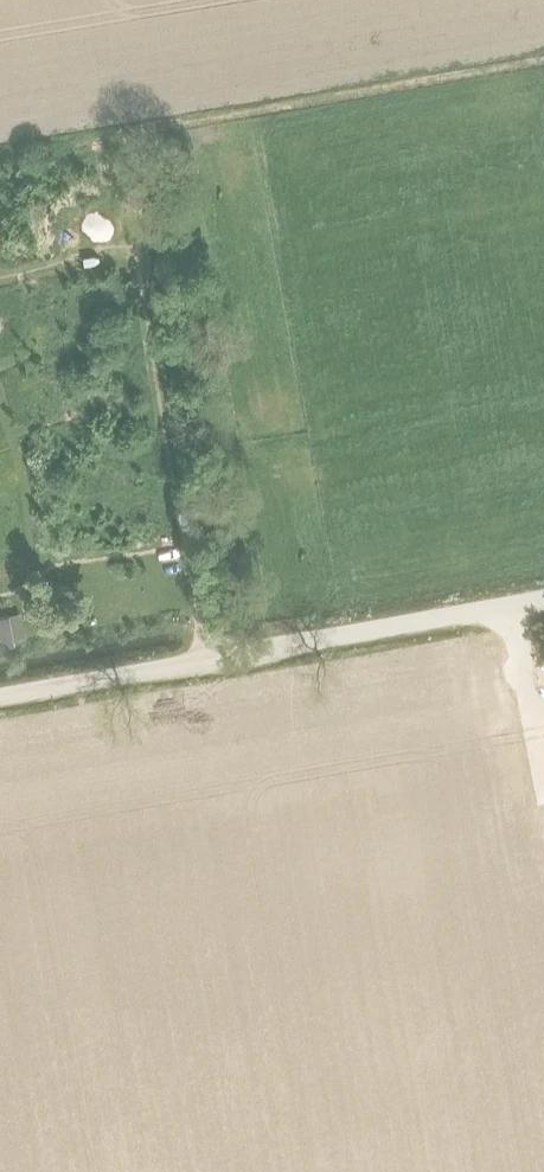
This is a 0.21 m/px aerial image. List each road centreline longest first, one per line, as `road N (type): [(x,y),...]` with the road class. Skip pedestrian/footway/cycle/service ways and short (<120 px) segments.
road 1 (unclassified): [(0,702),(543,602)]

